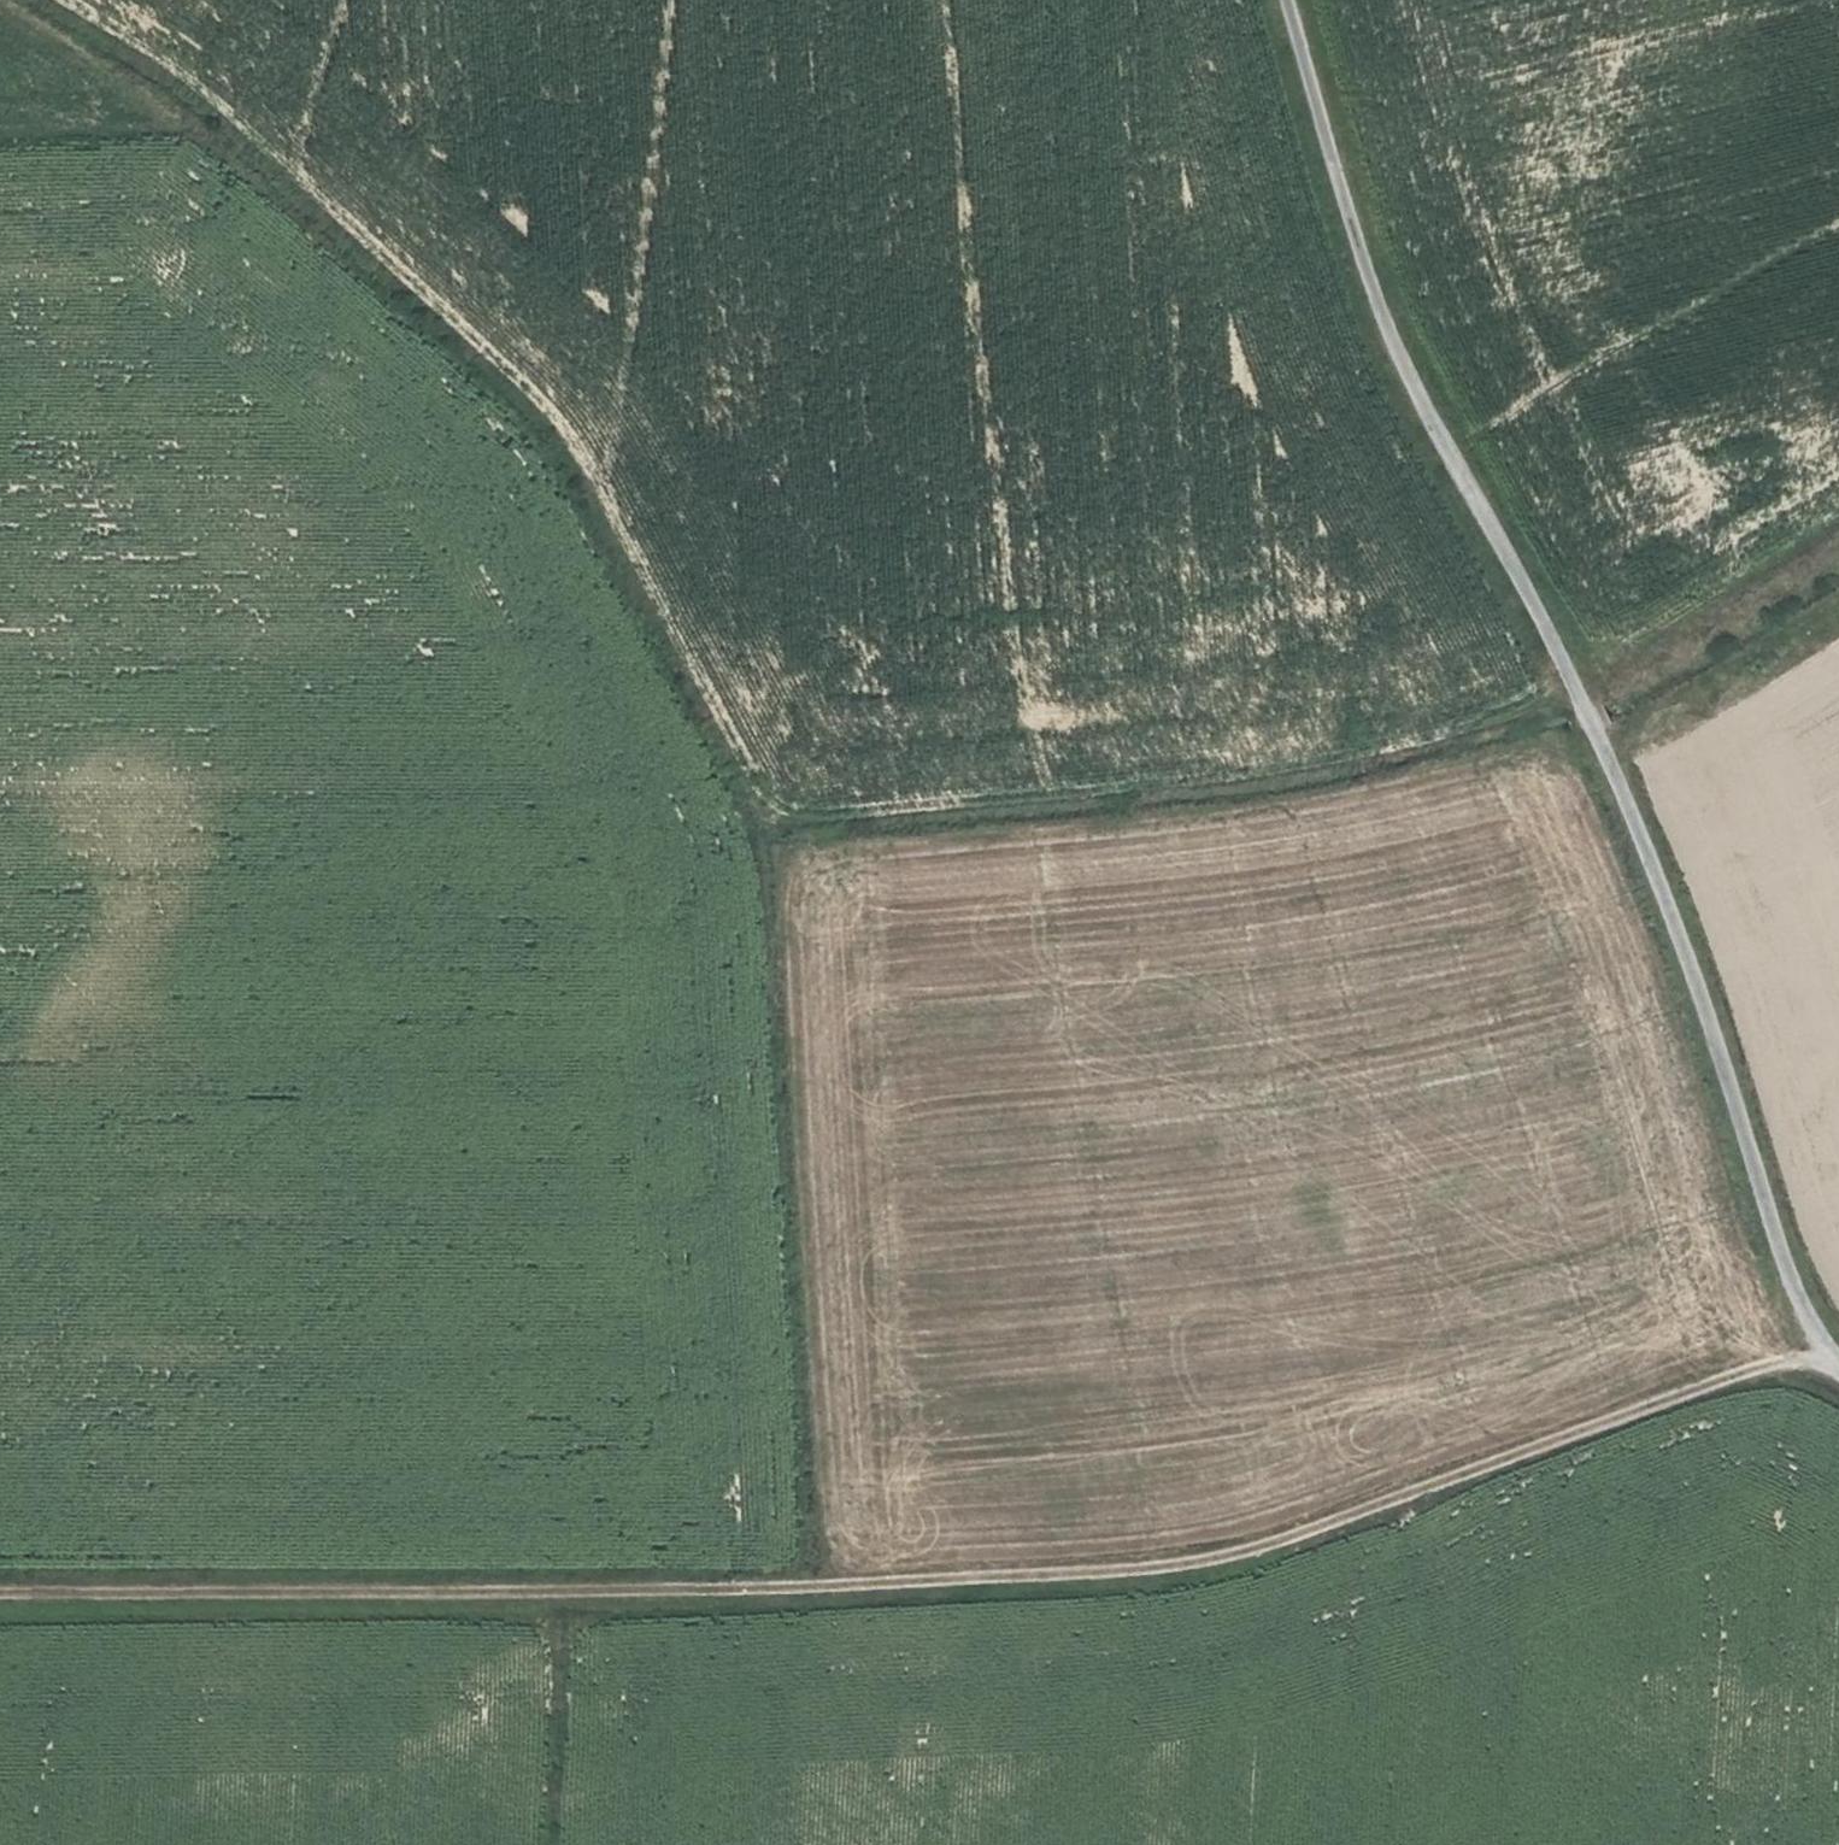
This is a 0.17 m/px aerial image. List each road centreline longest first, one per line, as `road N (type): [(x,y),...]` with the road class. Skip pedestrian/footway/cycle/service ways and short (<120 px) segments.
road 1 (track): [(0,1595),(801,1585),(1178,1567),(1818,1352)]
road 2 (unclassified): [(1838,1368),(1818,1352),(1793,1306),(1607,738),(1470,488),(1359,240),(1289,0)]

